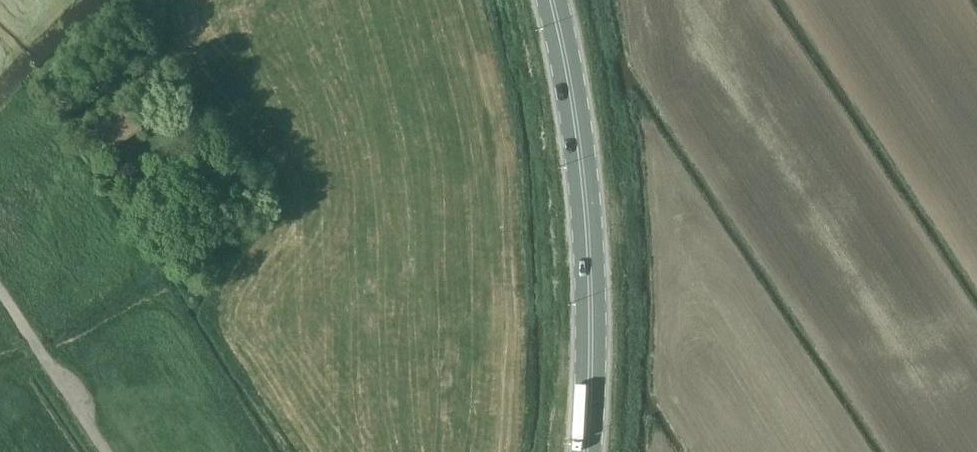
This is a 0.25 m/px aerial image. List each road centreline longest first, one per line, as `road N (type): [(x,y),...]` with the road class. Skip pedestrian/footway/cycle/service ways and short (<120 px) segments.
road 1 (track): [(504,451),(509,245),(501,154),(469,0)]
road 2 (primary): [(586,451),(588,218),(554,0)]

